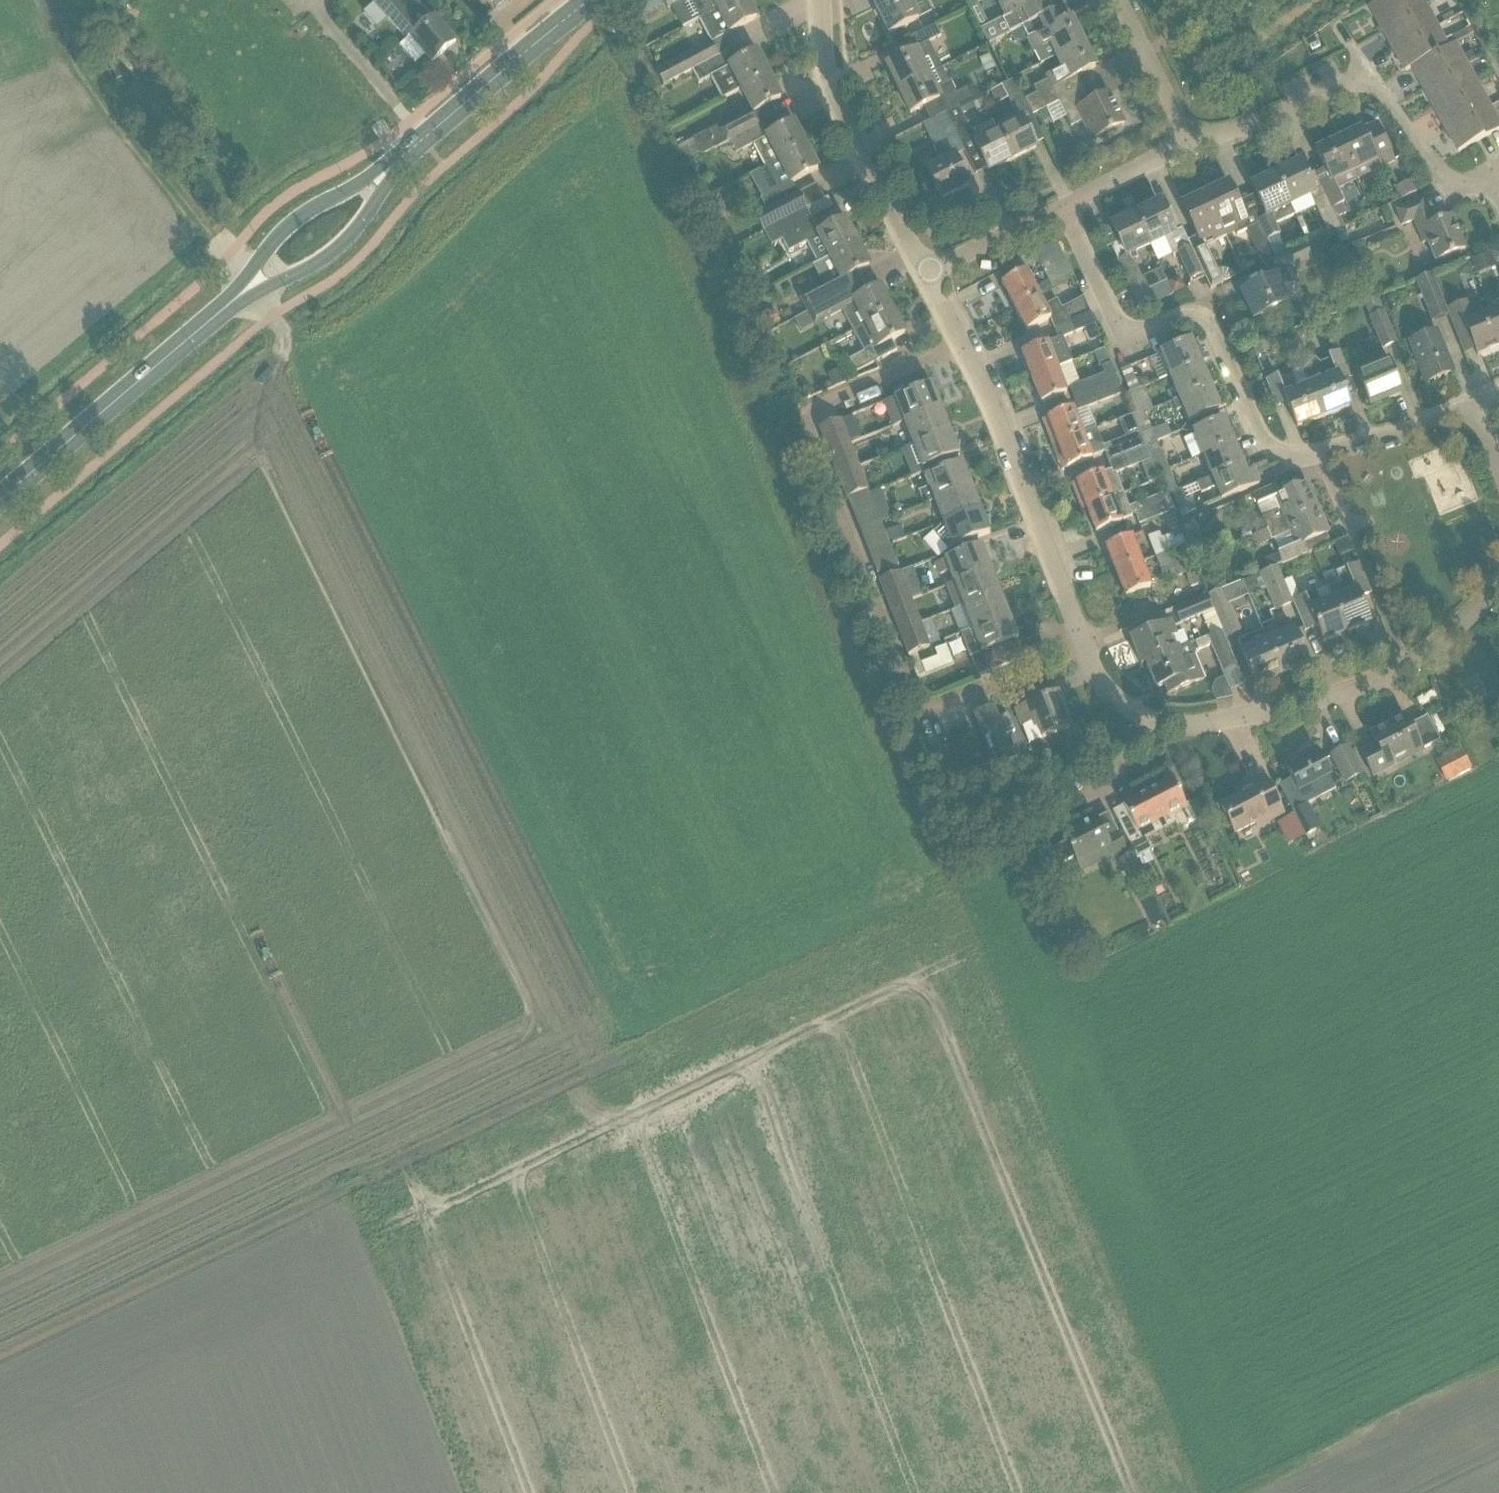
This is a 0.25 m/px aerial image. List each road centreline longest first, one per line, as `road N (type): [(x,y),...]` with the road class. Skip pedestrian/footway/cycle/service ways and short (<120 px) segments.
road 1 (residential): [(1157,724),(1127,712),(1104,689),(961,345),(924,276)]
road 2 (residential): [(1318,454),(1271,448),(1256,433),(1212,330),(1198,317),(1139,332),(1119,325),(1062,209)]
road 3 (residential): [(1157,724),(1227,721),(1366,688),(1442,644),(1498,586)]
road 4 (residential): [(1189,146),(1358,81),(1385,97),(1448,184),(1486,183)]
road 5 (primary): [(0,502),(249,289)]
road 6 (residential): [(924,276),(823,83),(818,0)]
road 7 (primary): [(403,160),(590,0)]
road 8 (primary): [(249,289),(278,284),(341,249),(403,160)]
road 9 (primary): [(403,160),(283,232),(249,289)]
road 10 (residential): [(1189,146),(1119,0)]
road 11 (residential): [(1470,403),(1383,439),(1318,454)]
road 12 (residential): [(924,276),(1062,209)]
road 13 (residential): [(1062,209),(1189,146)]

